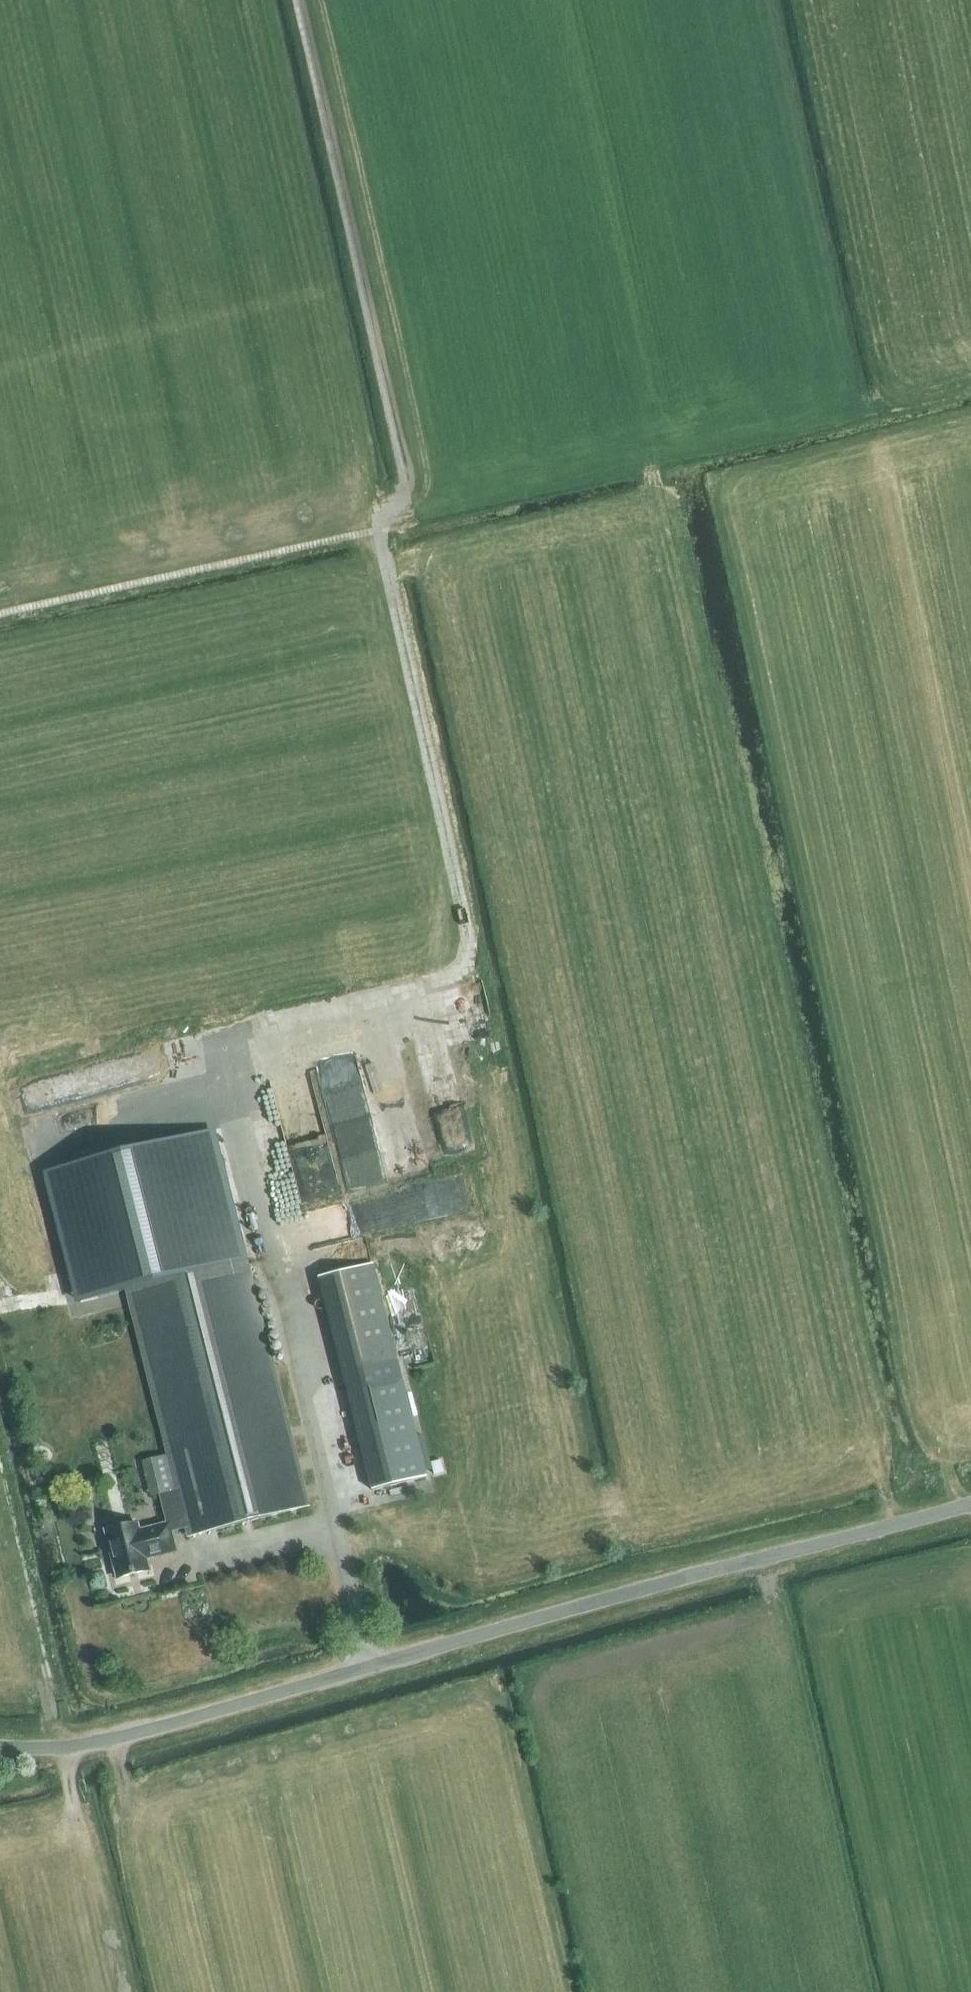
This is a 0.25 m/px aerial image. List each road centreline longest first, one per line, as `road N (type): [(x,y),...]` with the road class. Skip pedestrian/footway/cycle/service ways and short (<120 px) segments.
road 1 (track): [(295,0),(407,488),(382,529),(470,953),(449,977),(248,1048)]
road 2 (unclassified): [(0,1748),(69,1747),(146,1731),(970,1503)]

